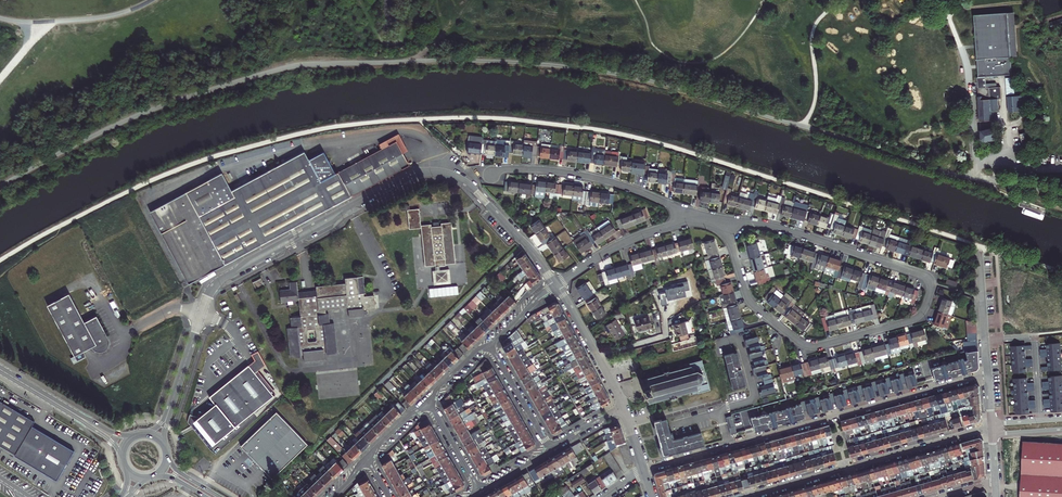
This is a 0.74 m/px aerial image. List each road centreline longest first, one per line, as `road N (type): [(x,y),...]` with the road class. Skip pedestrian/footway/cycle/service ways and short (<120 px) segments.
road 1 (residential): [(726,220),(749,300),(803,345),(907,321),(926,305),(924,275),(732,221)]
road 2 (residential): [(988,374),(729,446)]
road 3 (residential): [(556,284),(475,190),(451,175),(410,175),(347,207)]
road 4 (residential): [(742,496),(991,427)]
road 5 (residential): [(491,174),(592,177),(704,220)]
road 6 (residential): [(704,220),(630,240),(556,284)]
road 7 (residential): [(623,407),(556,284)]
road 8 (residential): [(985,342),(1035,338),(1041,420)]
road 9 (residential): [(347,207),(233,273)]
road 10 (residential): [(233,273),(347,207)]
road 11 (residential): [(720,412),(754,394),(740,342),(715,343)]

